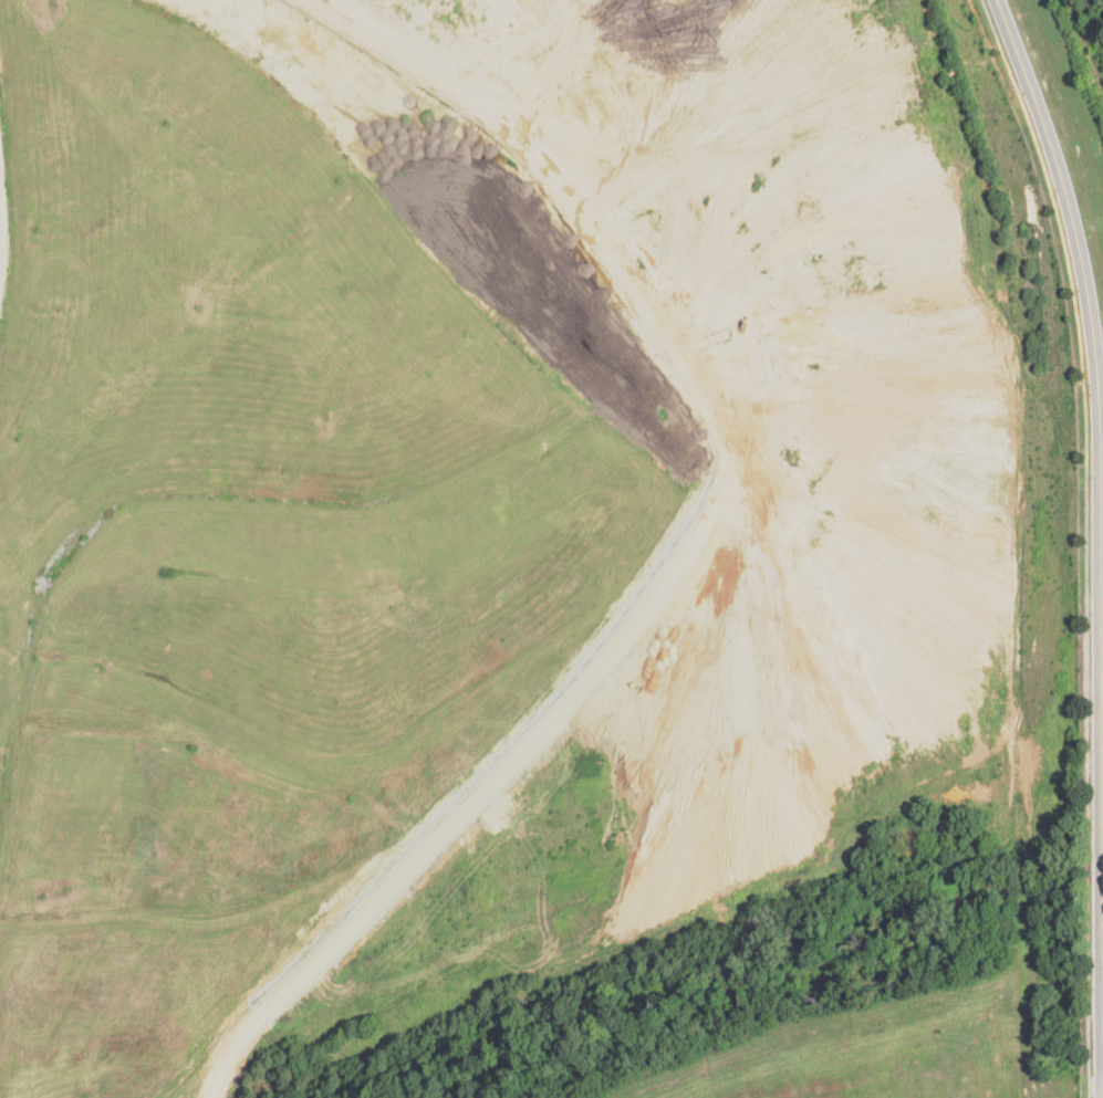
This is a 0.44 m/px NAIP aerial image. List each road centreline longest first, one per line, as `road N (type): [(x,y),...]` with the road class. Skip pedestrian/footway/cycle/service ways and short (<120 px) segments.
road 1 (primary): [(1102,567),(1099,364),(1083,259),(1052,142),(999,0)]

